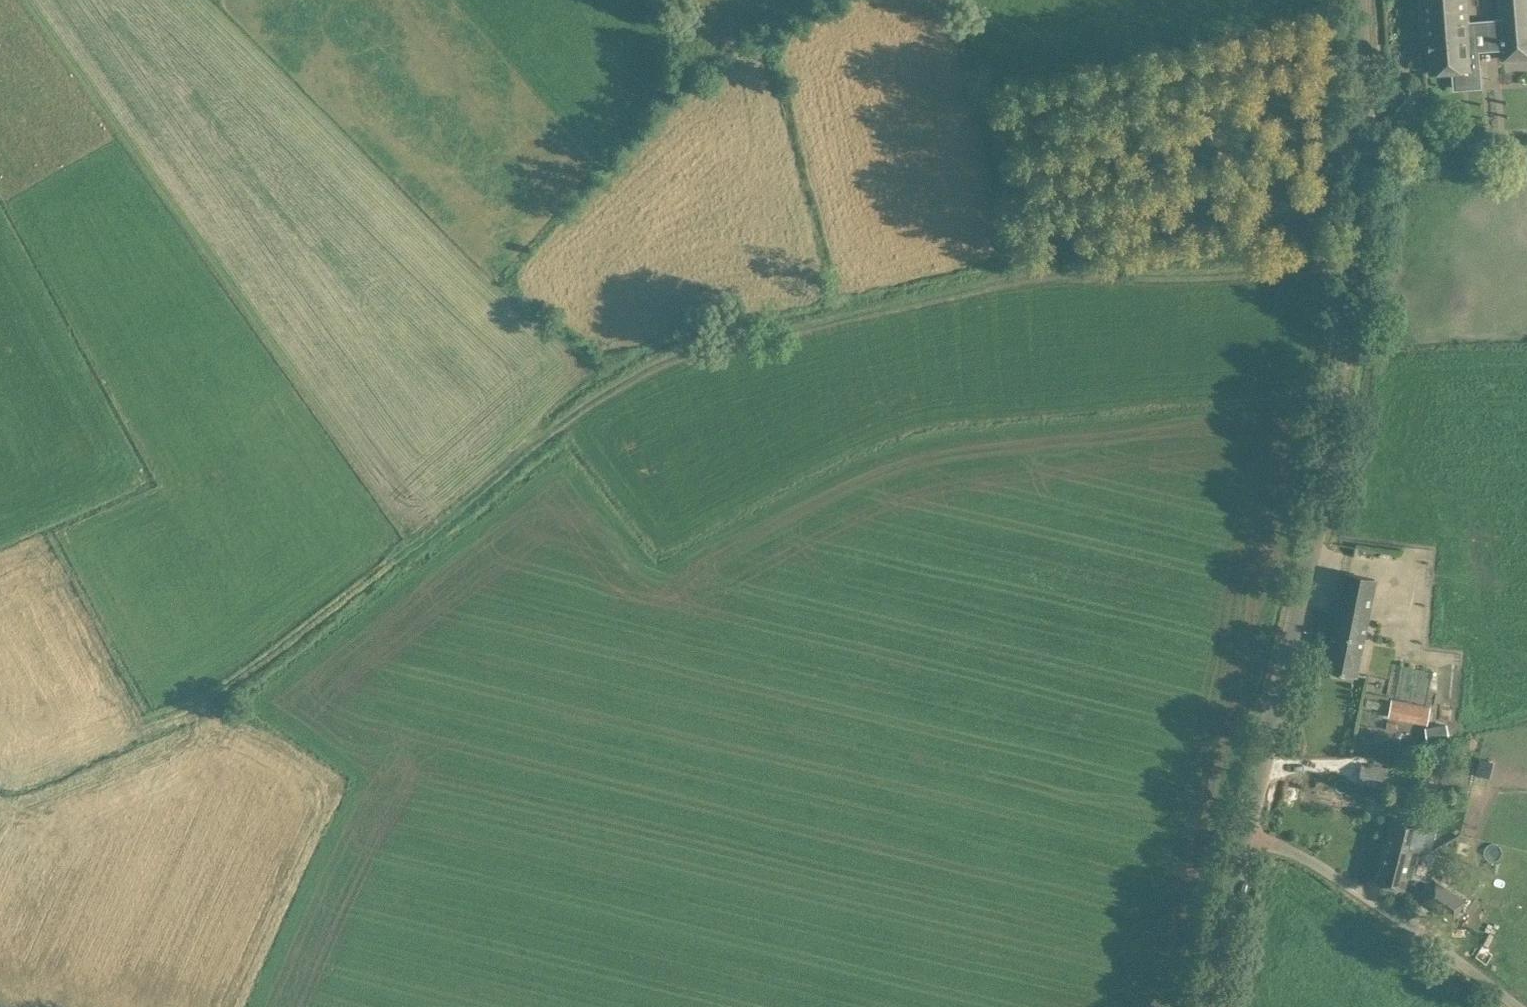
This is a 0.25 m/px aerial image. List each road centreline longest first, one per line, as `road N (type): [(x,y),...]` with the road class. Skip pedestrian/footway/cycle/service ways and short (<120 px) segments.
road 1 (track): [(1355,269),(1030,277),(642,378),(559,432),(247,688),(158,721)]
road 2 (tertiary): [(1241,824),(1334,442),(1350,340),(1363,131),(1358,0)]
road 3 (unclassified): [(1512,1006),(1301,852),(1241,824)]
road 4 (tertiary): [(1197,1006),(1241,824)]

